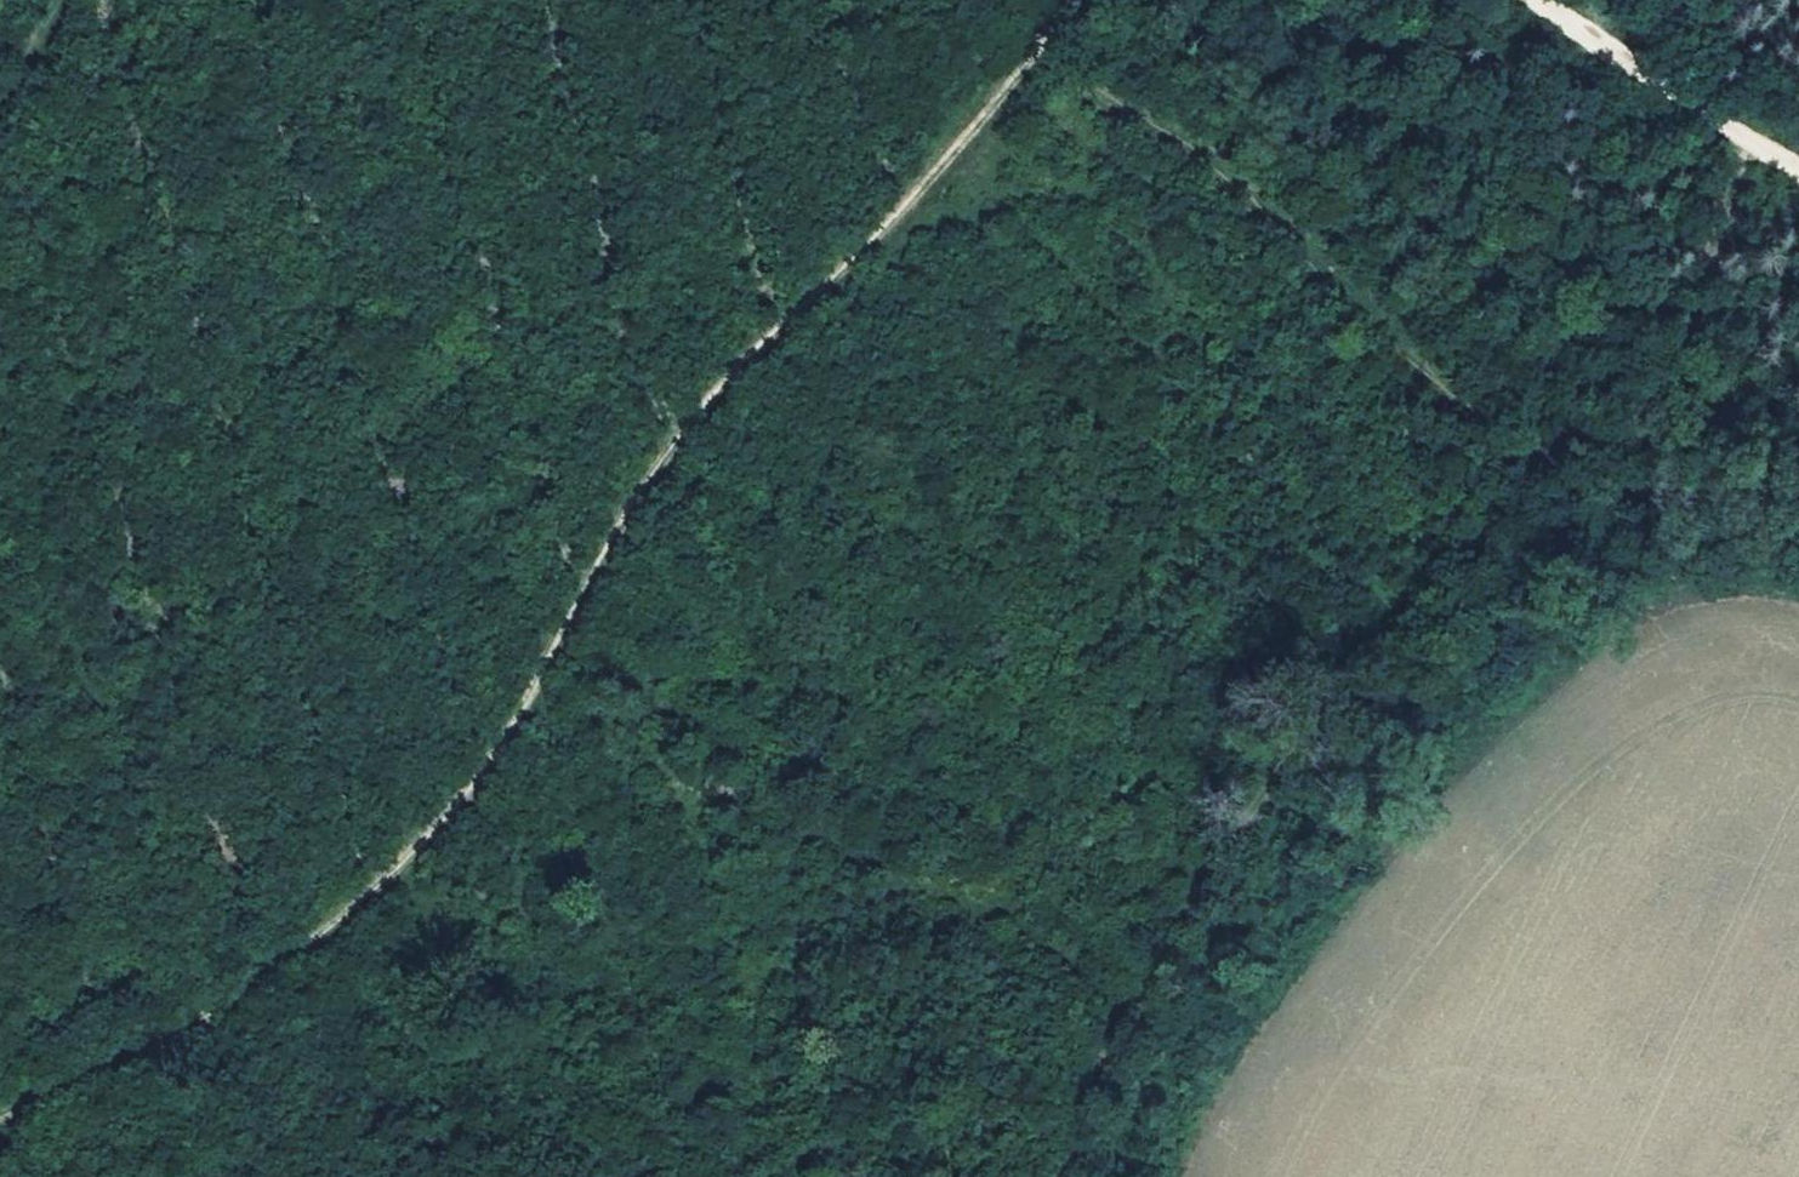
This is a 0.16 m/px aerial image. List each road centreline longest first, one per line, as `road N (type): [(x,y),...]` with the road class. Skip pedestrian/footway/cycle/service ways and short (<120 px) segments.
road 1 (track): [(1085,0),(822,291),(714,396),(632,509),(490,754),(397,878),(160,1048),(0,1114)]
road 2 (track): [(1798,183),(1513,0)]

